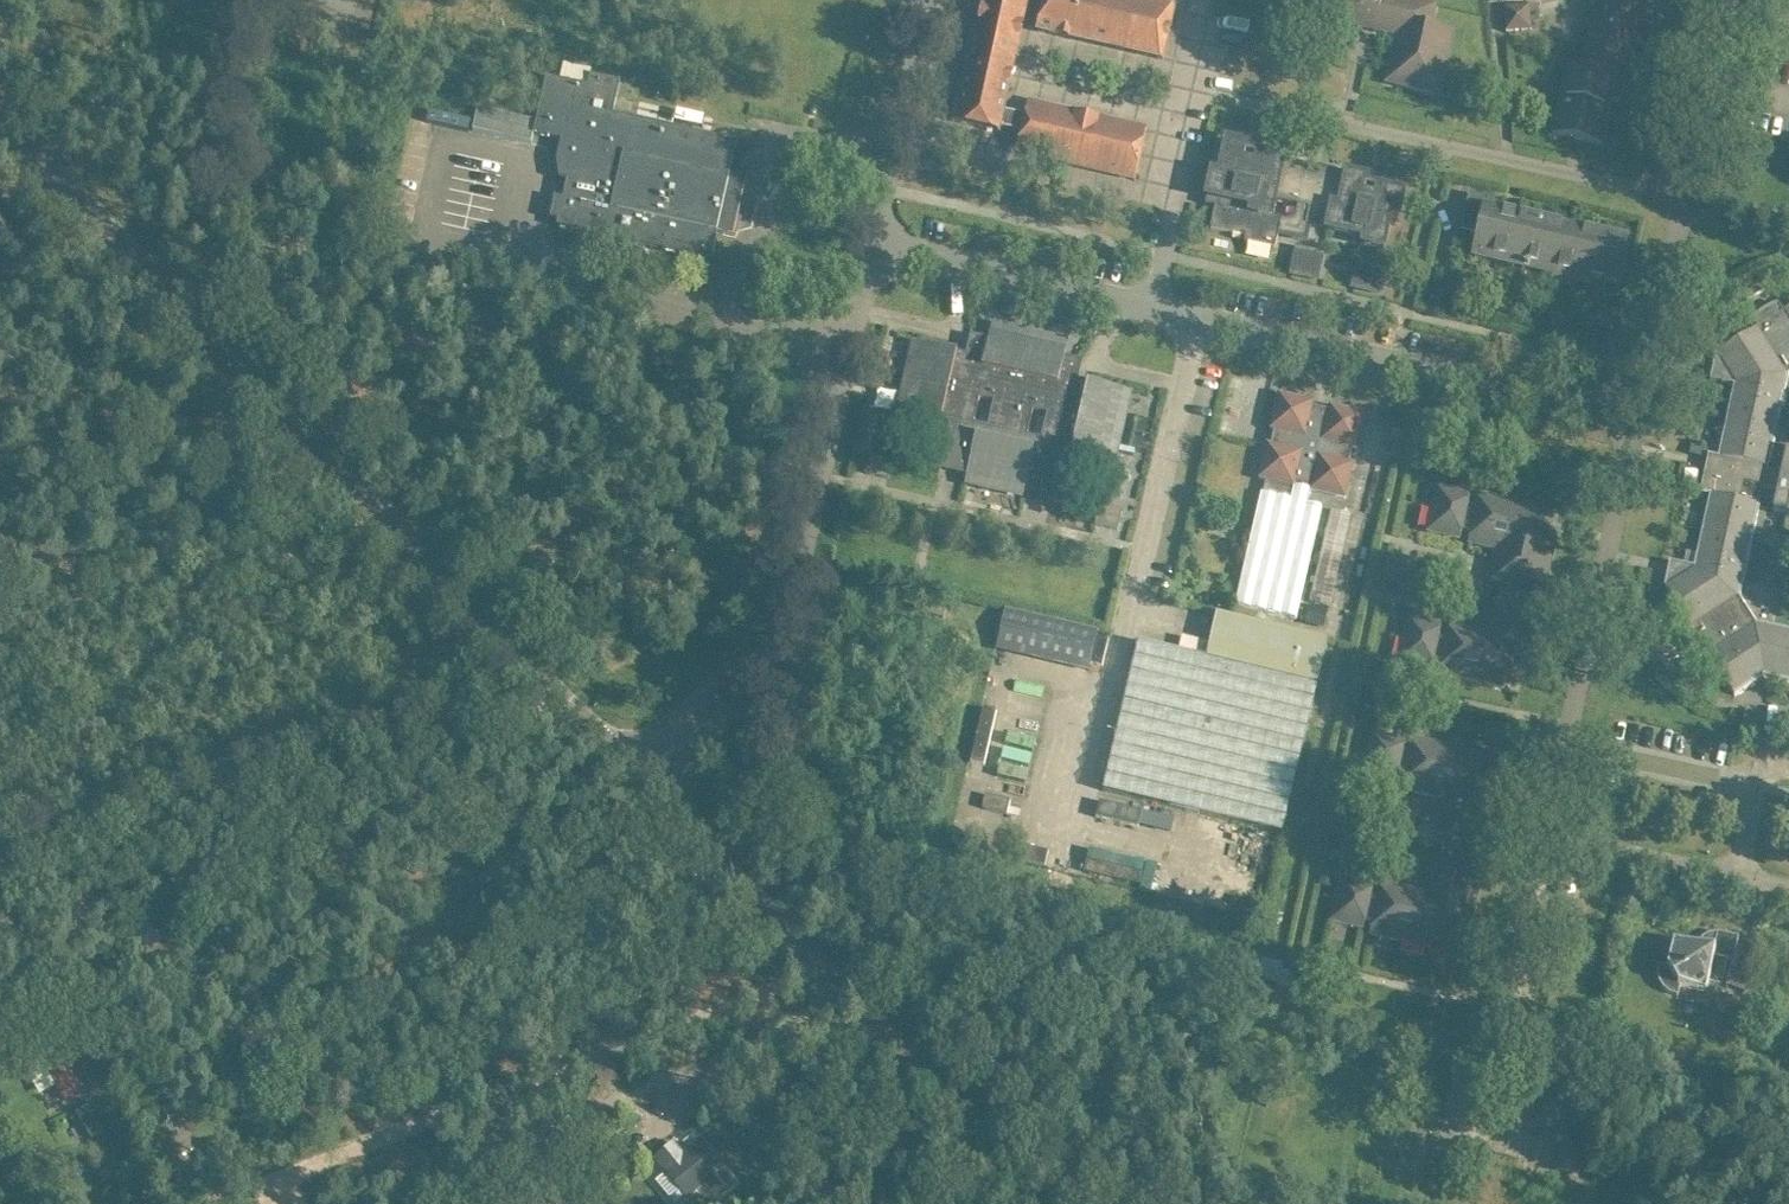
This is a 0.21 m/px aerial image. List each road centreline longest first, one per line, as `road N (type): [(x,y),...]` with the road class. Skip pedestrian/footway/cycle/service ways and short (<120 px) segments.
road 1 (tertiary): [(631,751),(156,245),(0,91)]
road 2 (residential): [(878,249),(1635,425)]
road 3 (tertiary): [(1028,1203),(925,1069),(631,751)]
road 4 (residential): [(631,751),(783,625),(806,576),(878,249)]
road 5 (track): [(0,848),(487,700)]
road 6 (residential): [(1727,0),(1635,425)]
road 7 (residential): [(1635,425),(1545,837)]
road 8 (residential): [(1545,837),(1509,997),(1478,1035),(1458,1081),(1442,1196)]
road 9 (residential): [(878,249),(929,0)]
road 10 (residential): [(1545,837),(1788,891)]
road 11 (track): [(268,0),(223,179),(185,218)]

